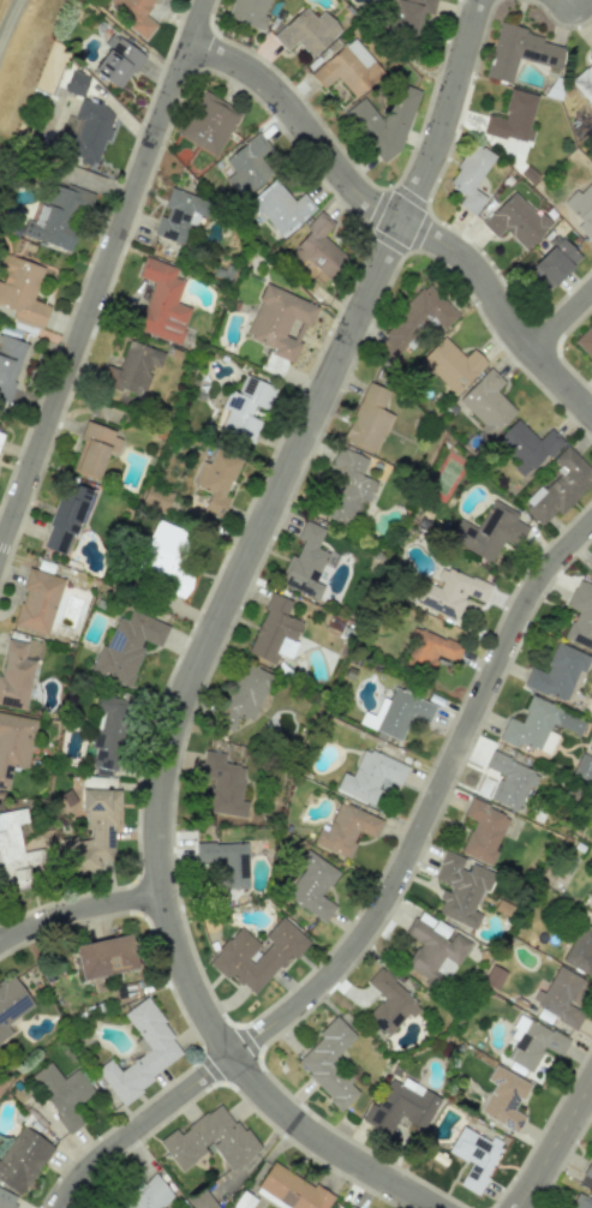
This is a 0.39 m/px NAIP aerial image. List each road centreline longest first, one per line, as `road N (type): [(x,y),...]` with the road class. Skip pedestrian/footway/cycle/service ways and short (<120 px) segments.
road 1 (residential): [(434,1207),(316,1136),(237,1059),(185,963),(167,896),(162,823),(169,758),(191,690),(444,134),(482,0)]
road 2 (residential): [(591,525),(540,582),(406,868),(357,945),(294,1012),(98,1161),(61,1207)]
road 3 (residential): [(210,0),(0,562)]
road 4 (residential): [(591,411),(526,345),(468,262),(369,201),(257,72),(193,44)]
road 5 (residential): [(167,896),(78,911),(0,948)]
road 6 (residential): [(522,1207),(591,1085)]

